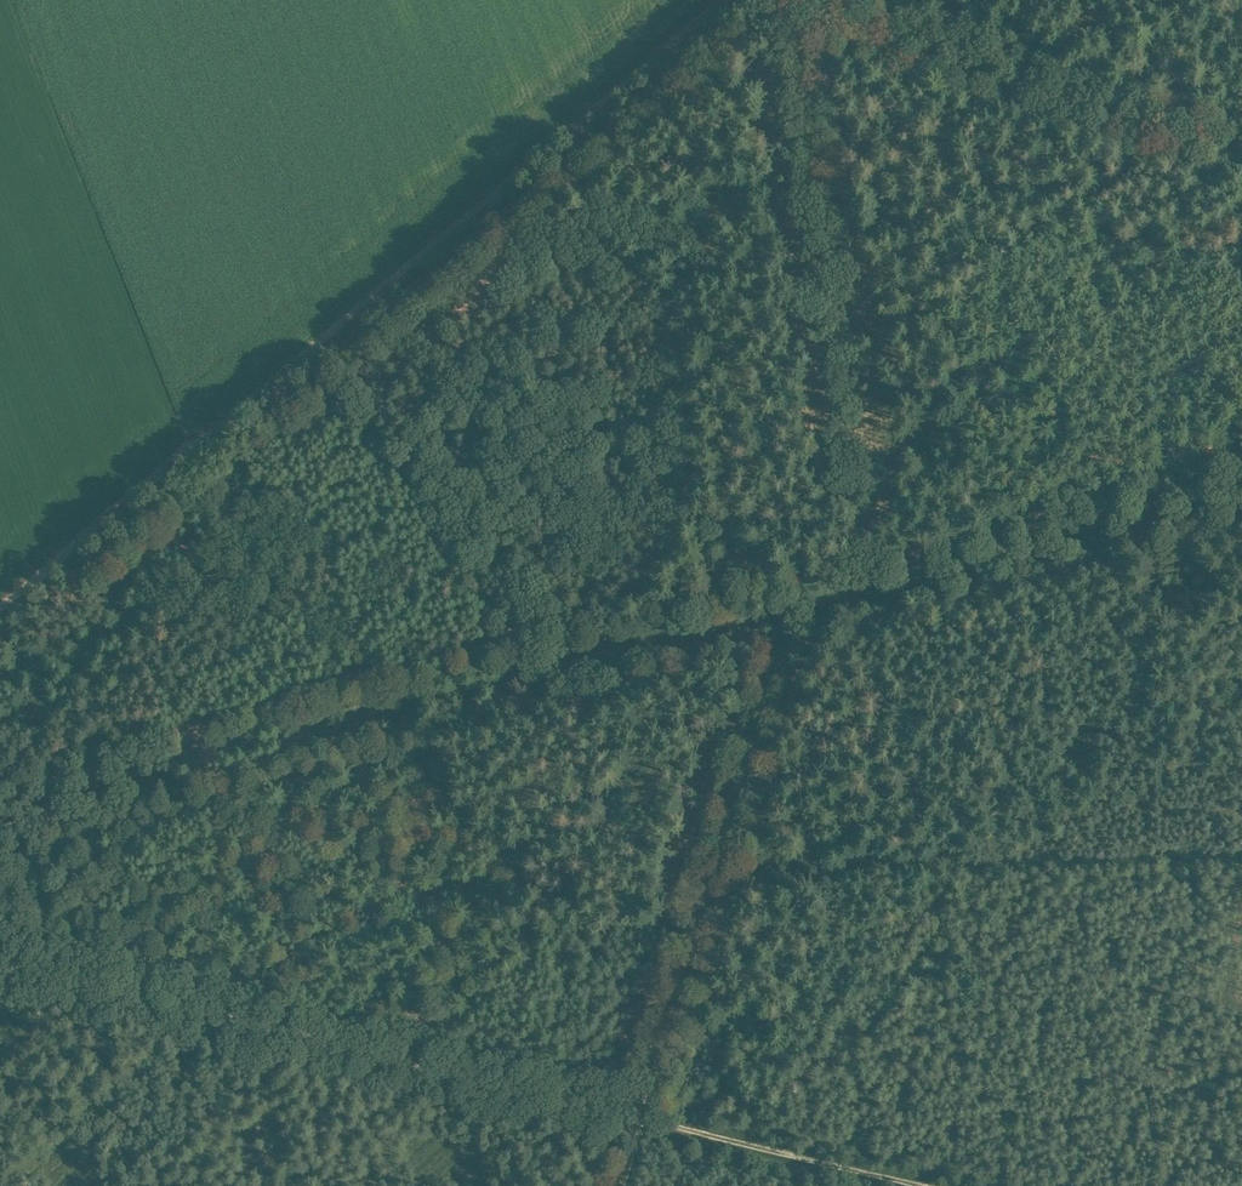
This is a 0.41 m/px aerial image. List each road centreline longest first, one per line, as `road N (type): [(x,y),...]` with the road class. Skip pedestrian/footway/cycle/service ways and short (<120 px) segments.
road 1 (track): [(0,604),(719,0)]
road 2 (track): [(772,608),(0,807)]
road 3 (track): [(0,961),(629,1116)]
road 4 (track): [(859,585),(767,4)]
road 5 (track): [(767,4),(1241,150)]
road 6 (track): [(1241,489),(859,585)]
road 7 (track): [(629,1116),(913,1185)]

